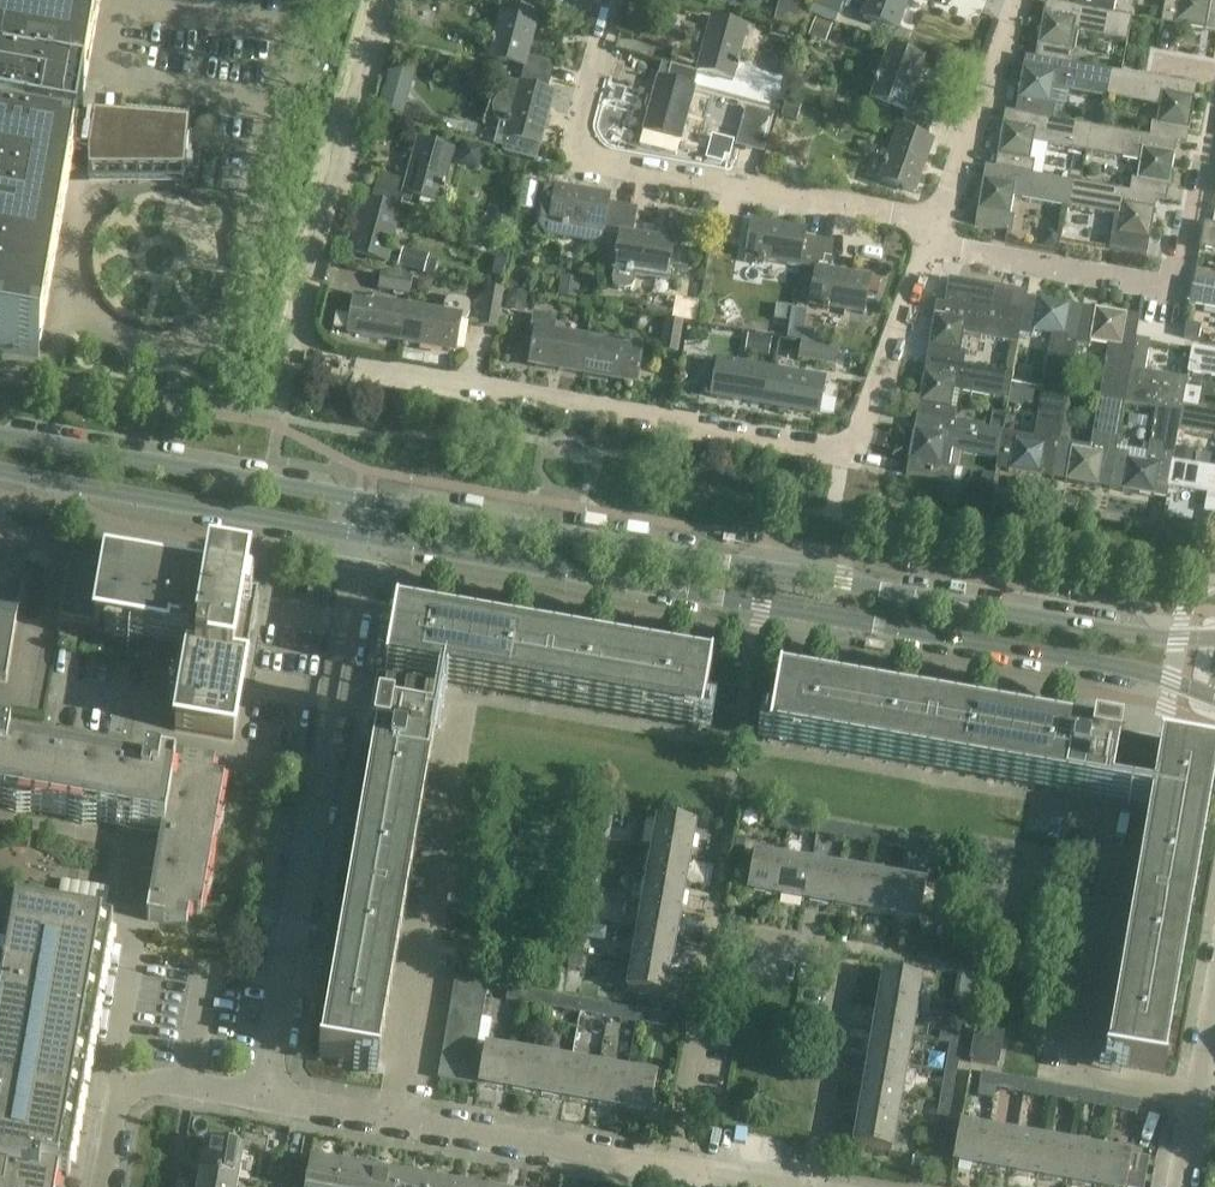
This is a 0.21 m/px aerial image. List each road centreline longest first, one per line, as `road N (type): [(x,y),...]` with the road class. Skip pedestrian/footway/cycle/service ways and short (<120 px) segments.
road 1 (residential): [(941,249),(849,453),(337,364),(301,349),(301,321),(388,0)]
road 2 (tertiary): [(361,533),(1169,678),(1214,695)]
road 3 (tertiary): [(1214,638),(1173,639),(366,500)]
road 4 (residential): [(668,1173),(710,923),(850,946),(809,1186)]
road 5 (residential): [(266,1105),(361,533)]
road 6 (residential): [(947,231),(580,156),(619,0)]
road 7 (residential): [(388,1126),(460,701)]
road 8 (tertiary): [(366,500),(0,435)]
road 9 (tertiary): [(0,469),(361,533)]
road 10 (residential): [(668,1173),(388,1126)]
road 11 (residential): [(1021,0),(947,231)]
road 12 (residential): [(941,249),(1175,290)]
road 13 (residential): [(266,1105),(143,1088)]
road 14 (residential): [(388,1126),(266,1105)]

